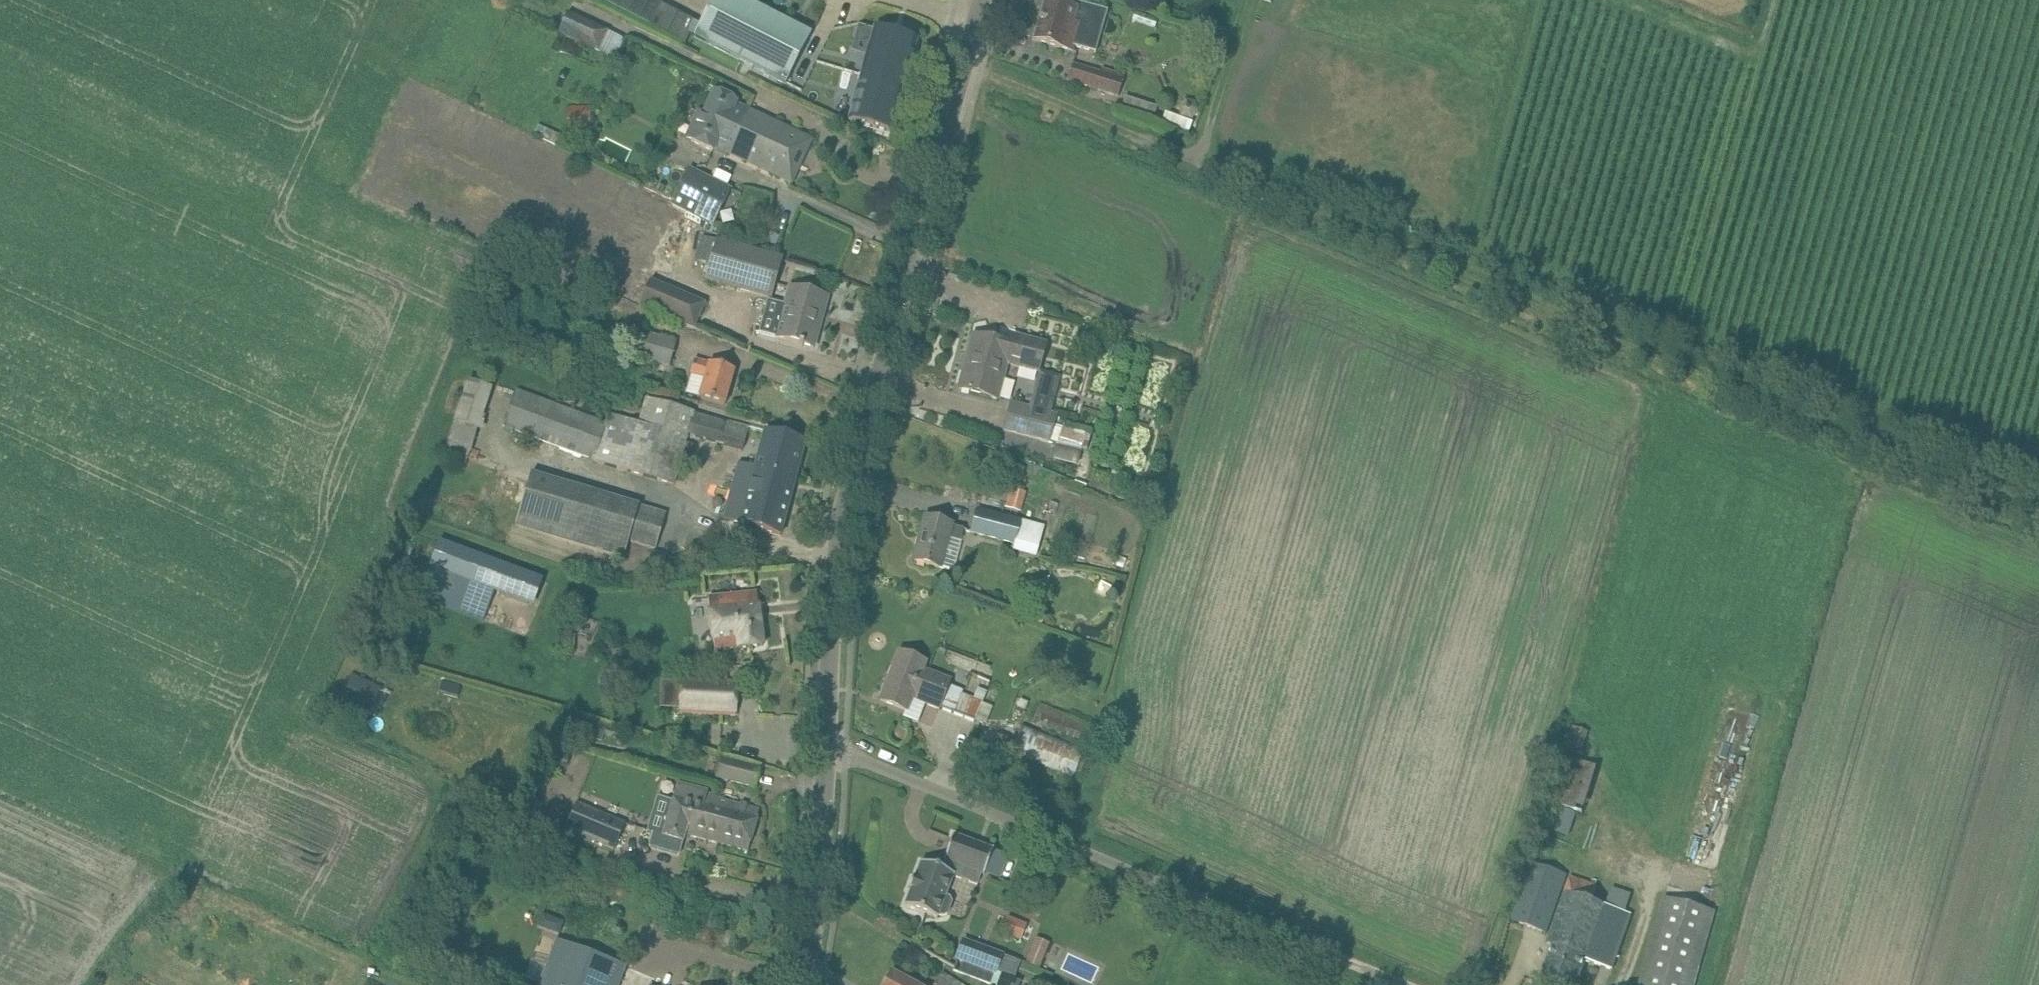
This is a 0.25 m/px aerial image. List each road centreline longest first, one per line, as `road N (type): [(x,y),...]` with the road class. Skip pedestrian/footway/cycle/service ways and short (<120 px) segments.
road 1 (track): [(2038,514),(963,69)]
road 2 (tertiary): [(794,984),(813,922),(843,511),(981,0)]
road 3 (track): [(826,745),(1406,984)]

